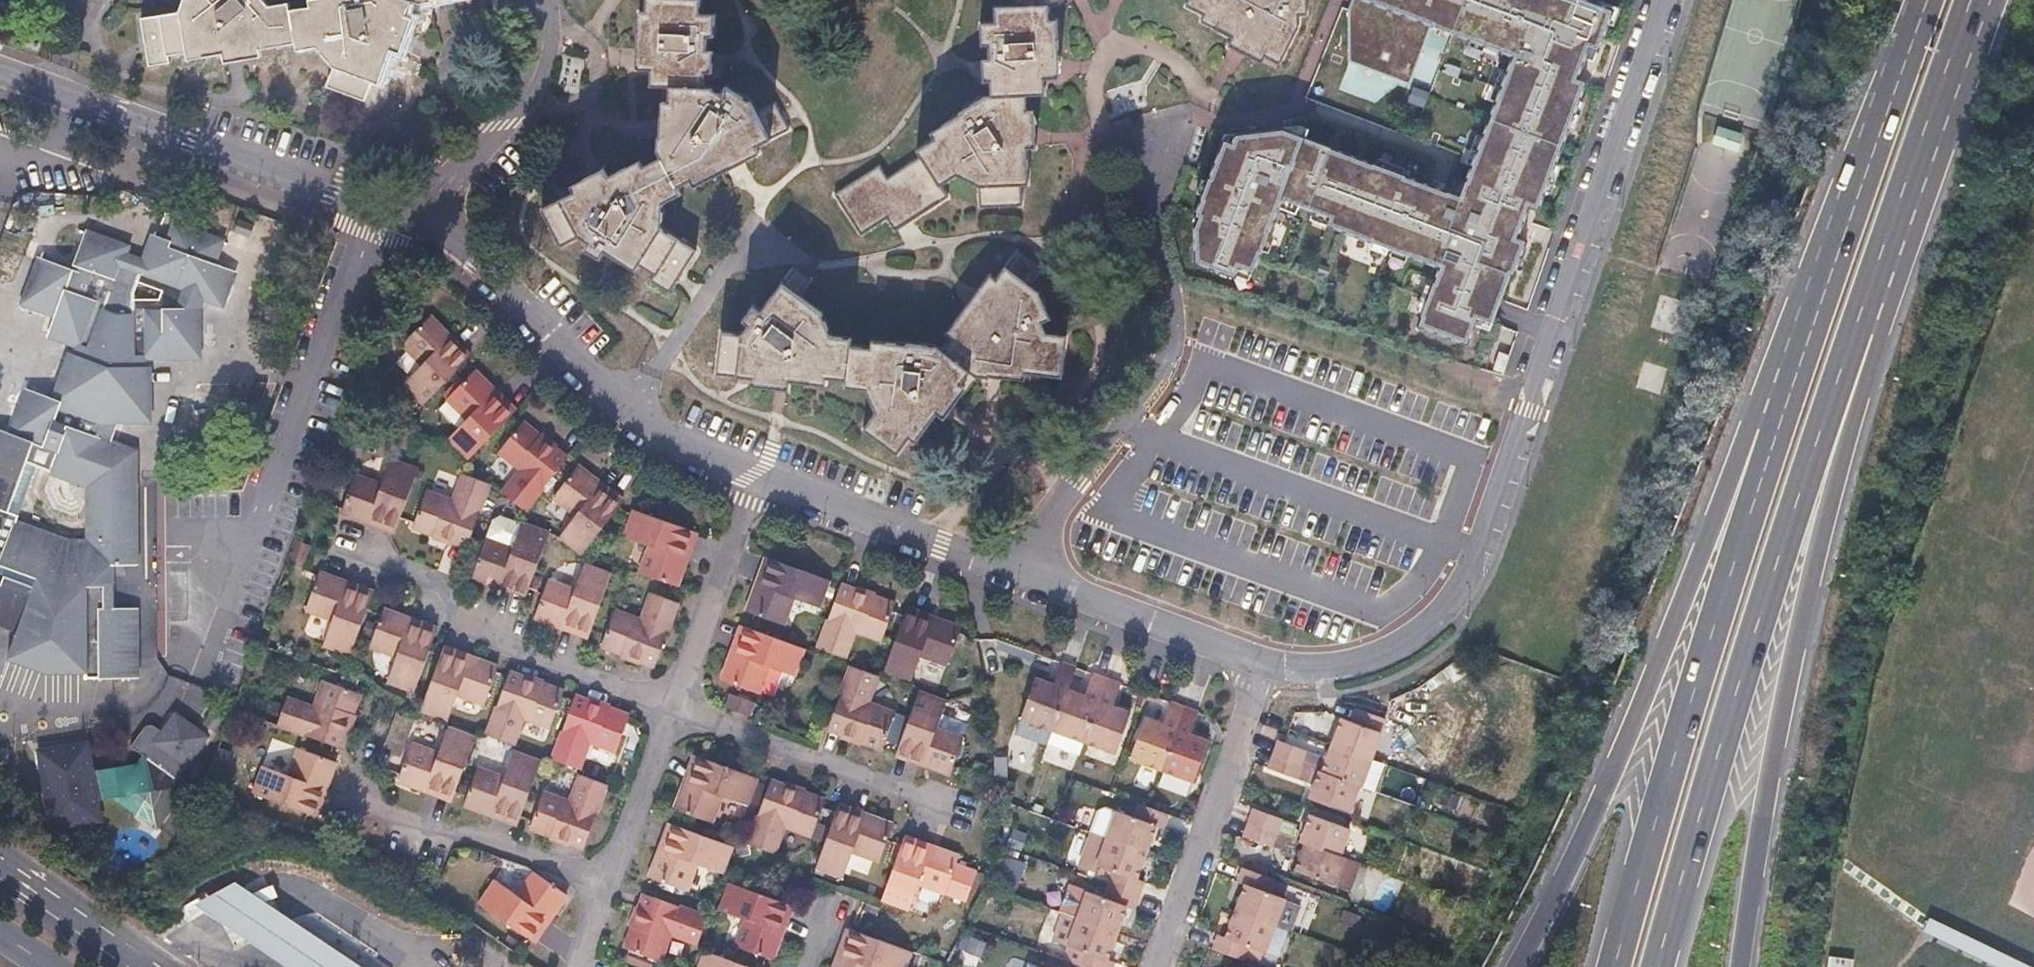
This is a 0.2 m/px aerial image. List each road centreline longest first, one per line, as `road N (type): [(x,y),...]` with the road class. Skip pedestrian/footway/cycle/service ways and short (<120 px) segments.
road 1 (residential): [(1670,0),(1485,558),(1454,607),(1375,663),(1269,669)]
road 2 (motorway): [(1657,966),(1781,554),(1856,322),(1868,311)]
road 3 (motorway): [(1741,966),(1796,655),(1881,334),(1868,311)]
road 4 (motorway): [(1768,432),(1744,447),(1585,833),(1516,966)]
road 5 (motorway): [(1768,432),(1614,966)]
road 6 (residential): [(1016,567),(1160,372),(1170,341),(1126,125)]
road 7 (motorway): [(1926,0),(1768,432)]
road 8 (residential): [(413,215),(450,237),(553,340),(709,464),(756,481)]
road 9 (residential): [(0,80),(384,206)]
road 10 (residential): [(363,549),(445,577),(468,622),(487,636),(677,707)]
road 11 (motorway): [(1868,311),(1979,0)]
road 12 (residential): [(263,512),(384,206)]
road 13 (residential): [(352,779),(374,811),(615,884)]
road 14 (residential): [(677,707),(938,802)]
road 15 (residential): [(756,481),(1016,567)]
road 16 (residential): [(1016,567),(1269,669)]
road 17 (residential): [(413,215),(514,124),(549,76),(554,0)]
road 18 (residential): [(677,707),(756,481)]
road 19 (residential): [(615,884),(677,707)]
road 20 (secondary): [(149,966),(0,862)]

